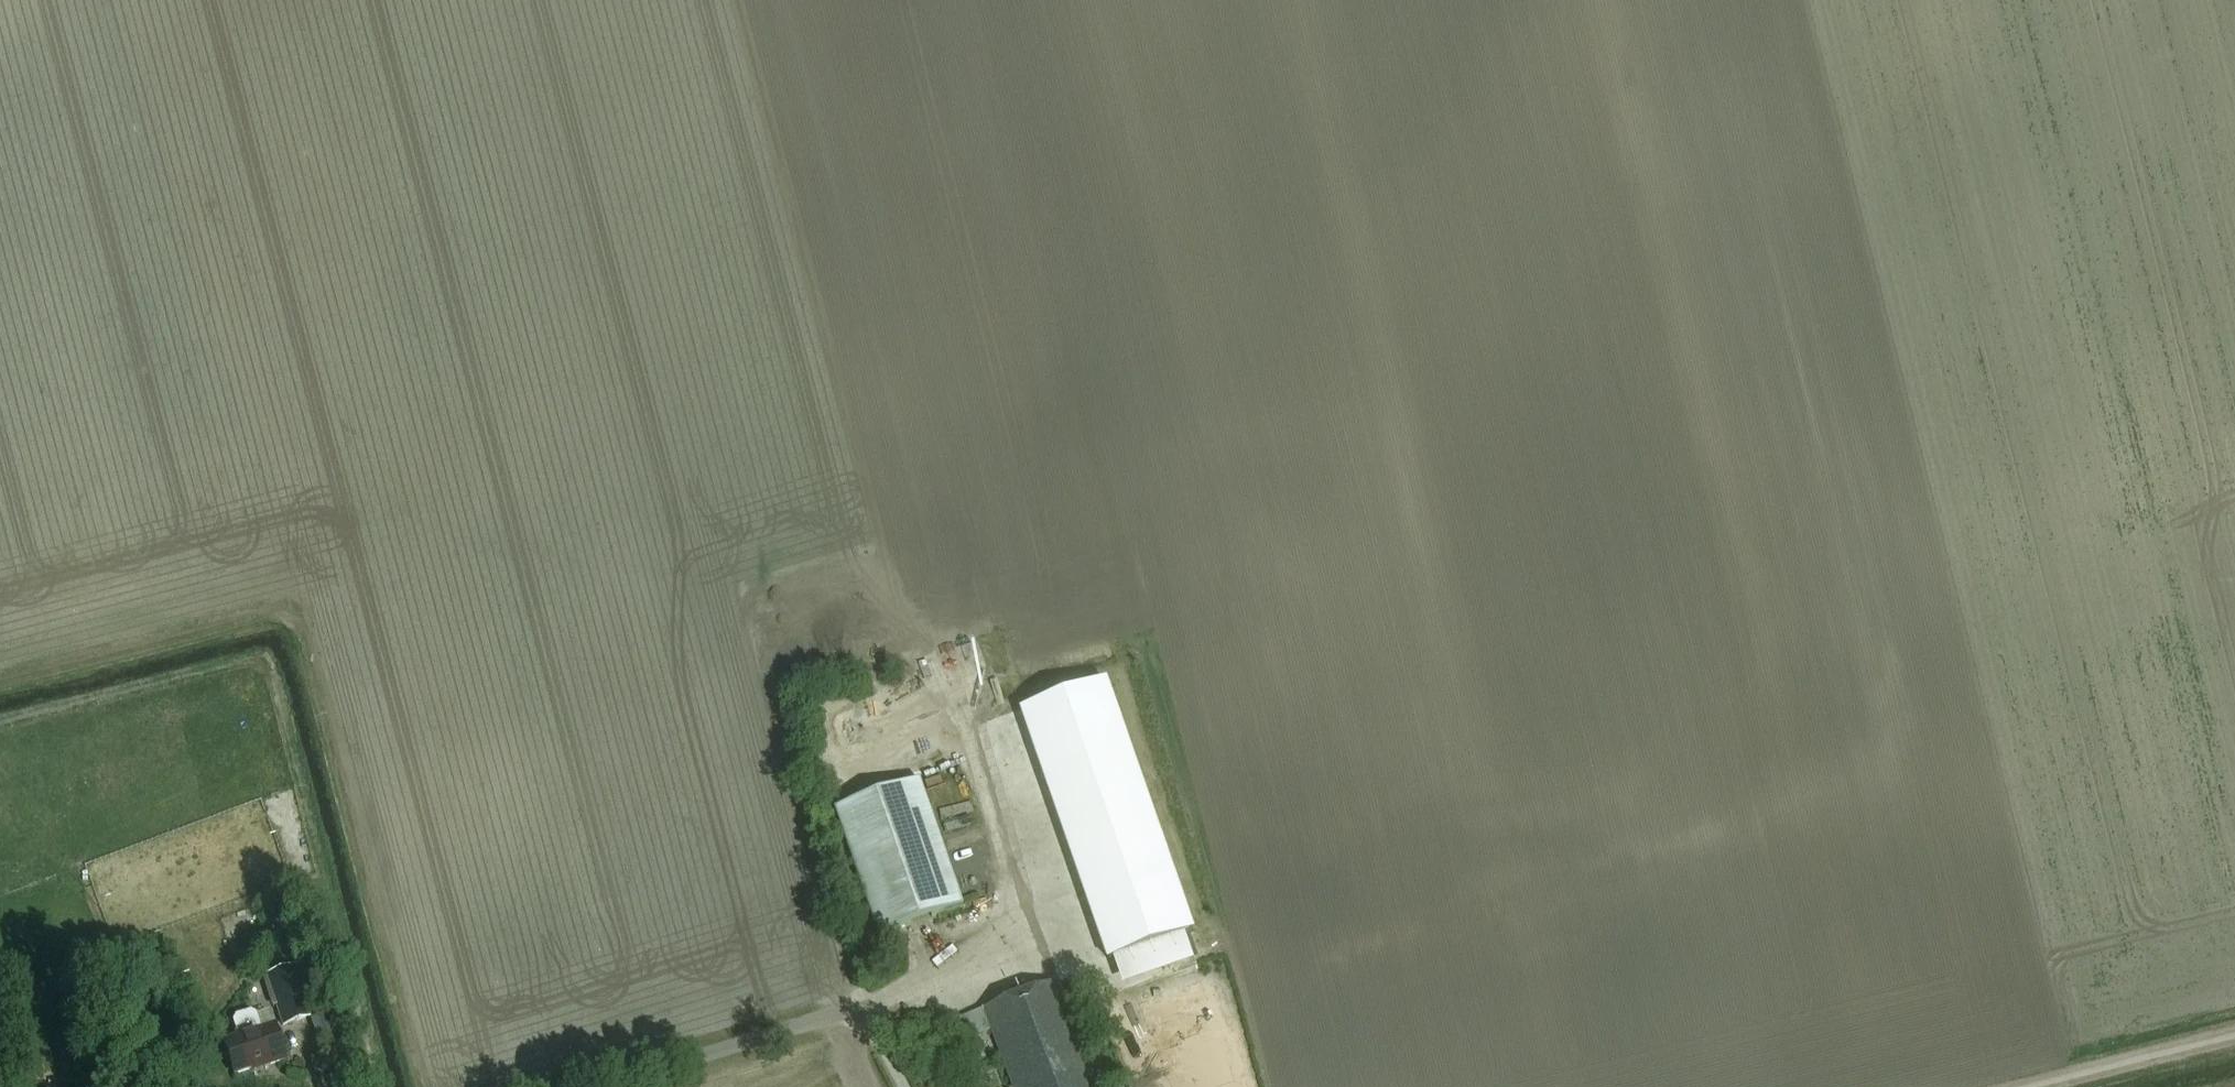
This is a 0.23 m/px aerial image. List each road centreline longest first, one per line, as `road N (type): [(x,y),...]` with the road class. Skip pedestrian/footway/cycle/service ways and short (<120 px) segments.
road 1 (unclassified): [(611,1086),(860,1010)]

